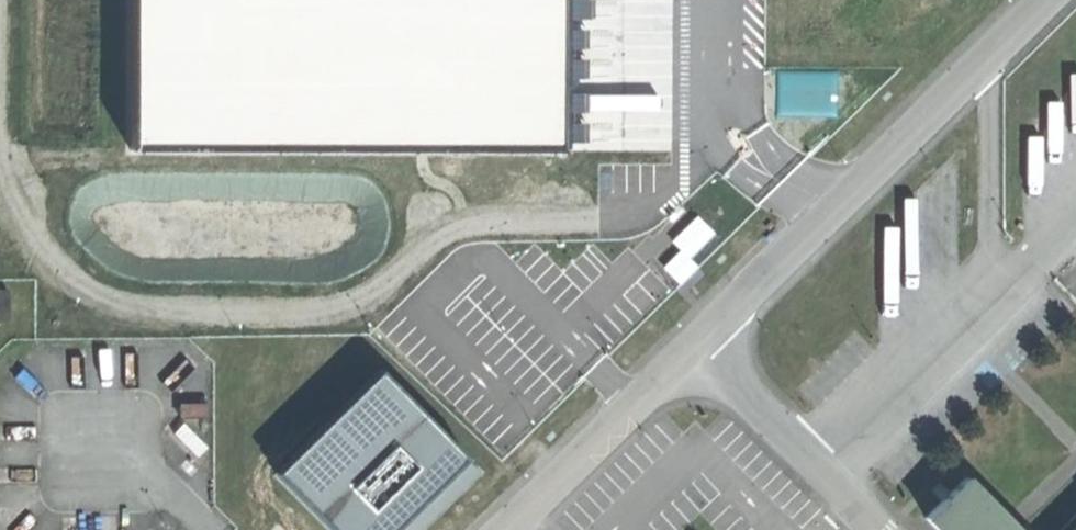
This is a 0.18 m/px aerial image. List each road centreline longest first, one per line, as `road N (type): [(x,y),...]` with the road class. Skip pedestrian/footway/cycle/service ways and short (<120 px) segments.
road 1 (unclassified): [(1044,0),(694,340)]
road 2 (unclassified): [(694,340),(504,529)]
road 3 (unclassified): [(694,340),(880,529)]

